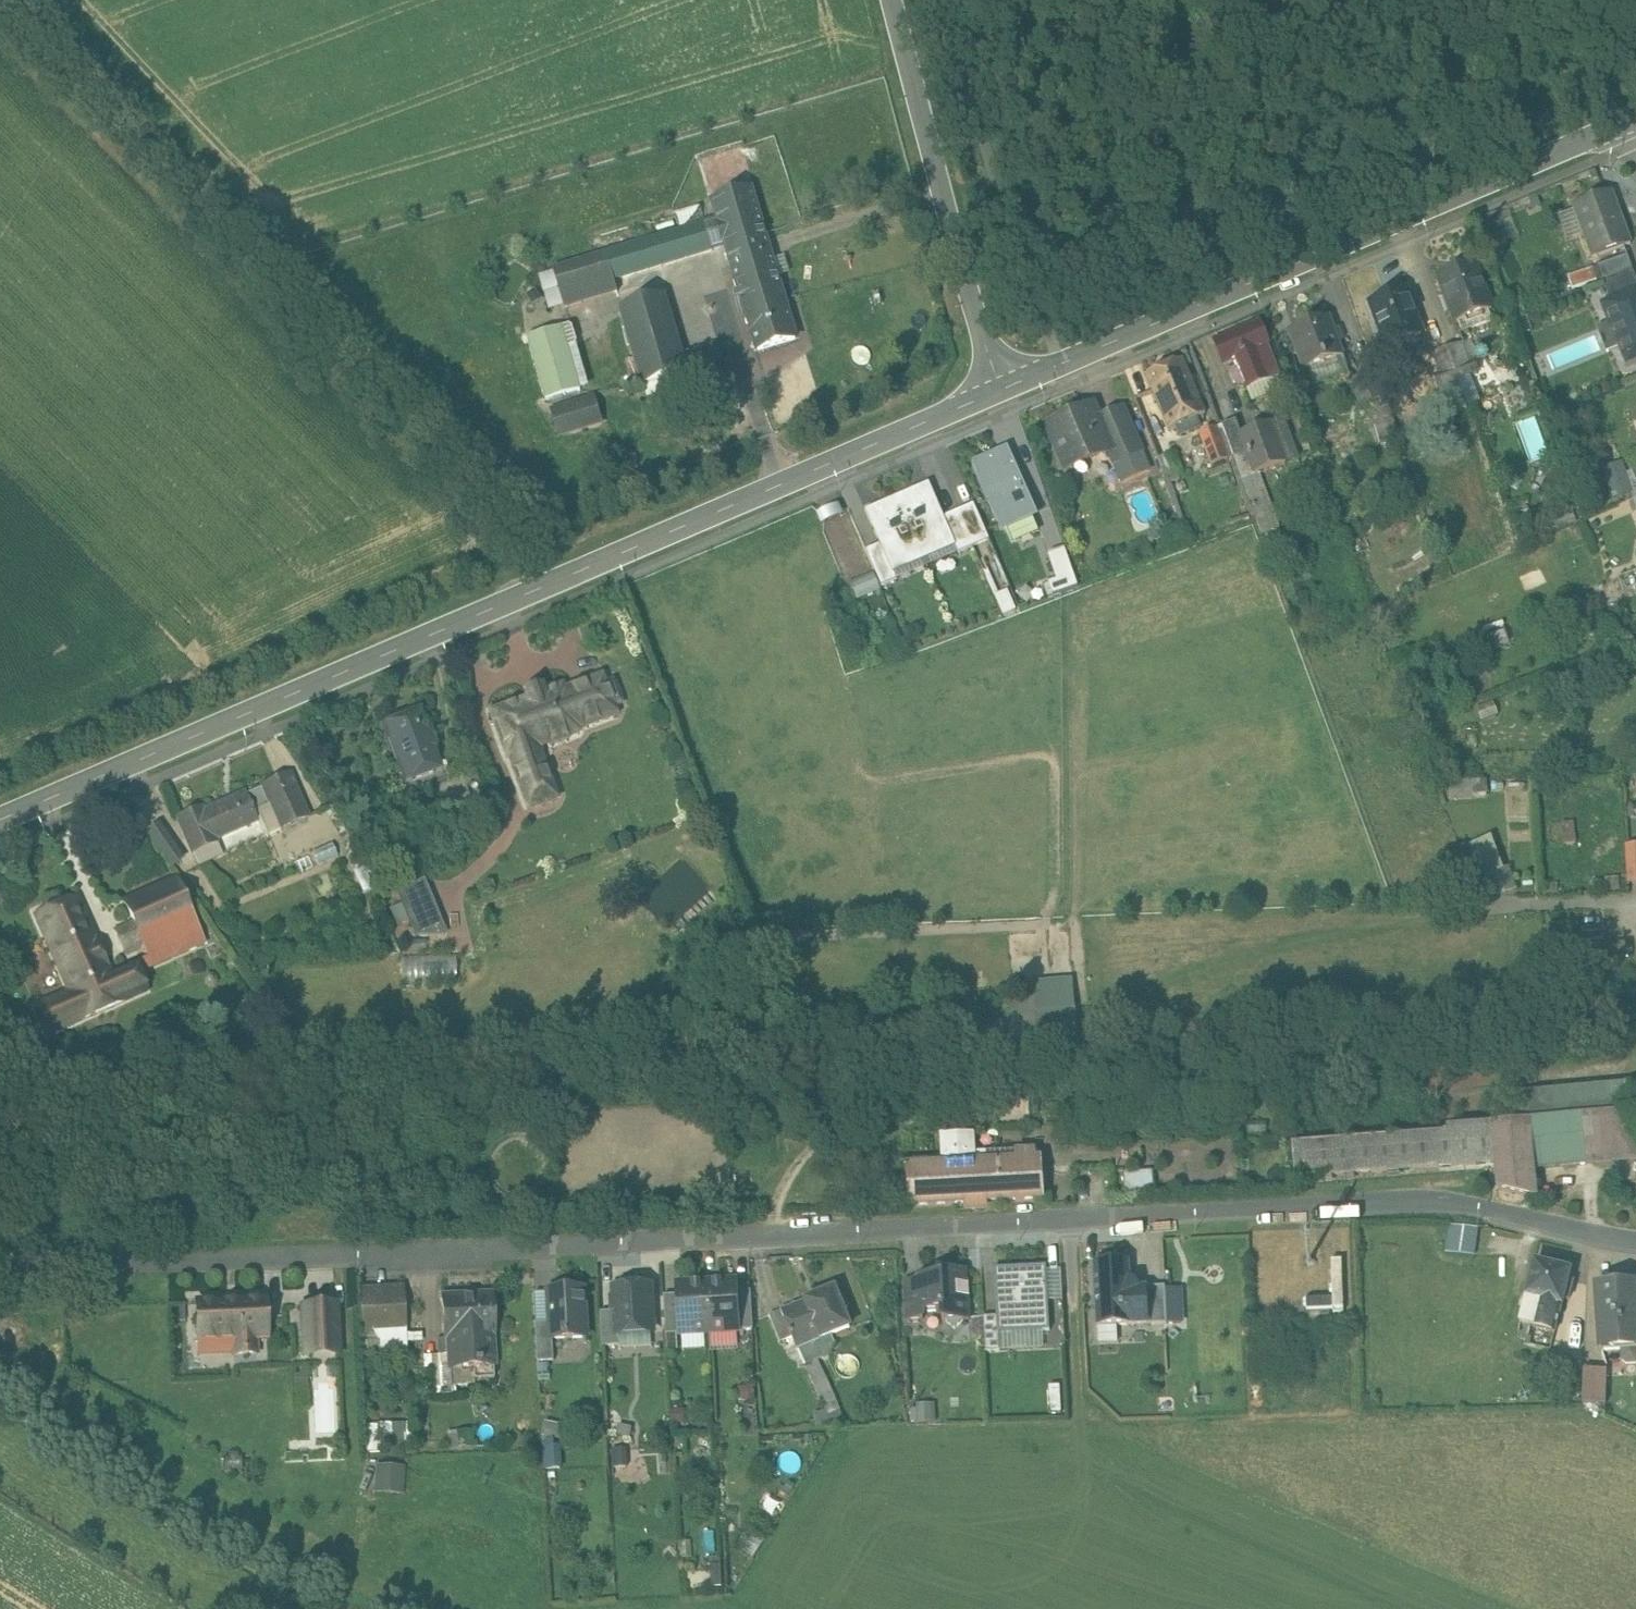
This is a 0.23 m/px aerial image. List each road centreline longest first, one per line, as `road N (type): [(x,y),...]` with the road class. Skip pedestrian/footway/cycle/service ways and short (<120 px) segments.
road 1 (unclassified): [(0,1273),(1408,1201),(1635,1243)]
road 2 (tertiary): [(0,821),(1002,396)]
road 3 (tertiary): [(1002,396),(1635,120)]
road 4 (tertiary): [(898,0),(1002,396)]

